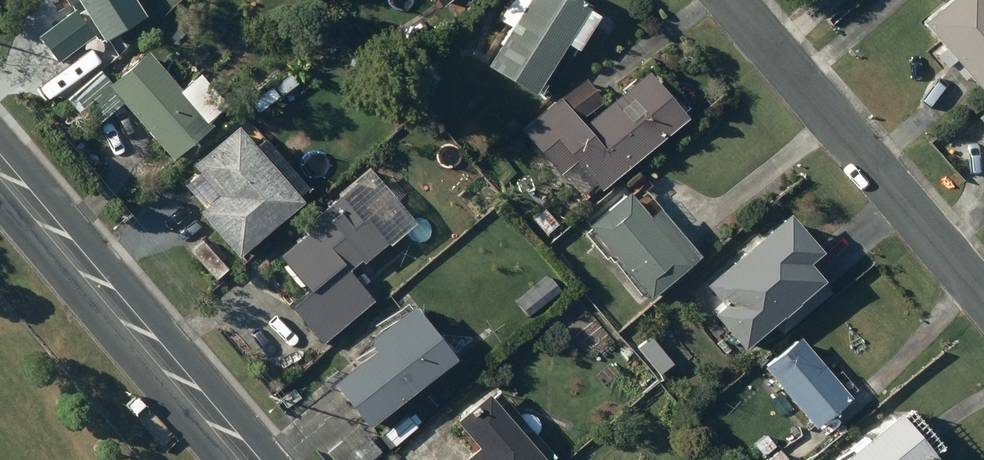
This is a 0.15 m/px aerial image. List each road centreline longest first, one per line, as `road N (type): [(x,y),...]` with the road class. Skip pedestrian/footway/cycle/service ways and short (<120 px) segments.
road 1 (residential): [(983,296),(736,0)]
road 2 (secondary): [(0,167),(249,459)]

